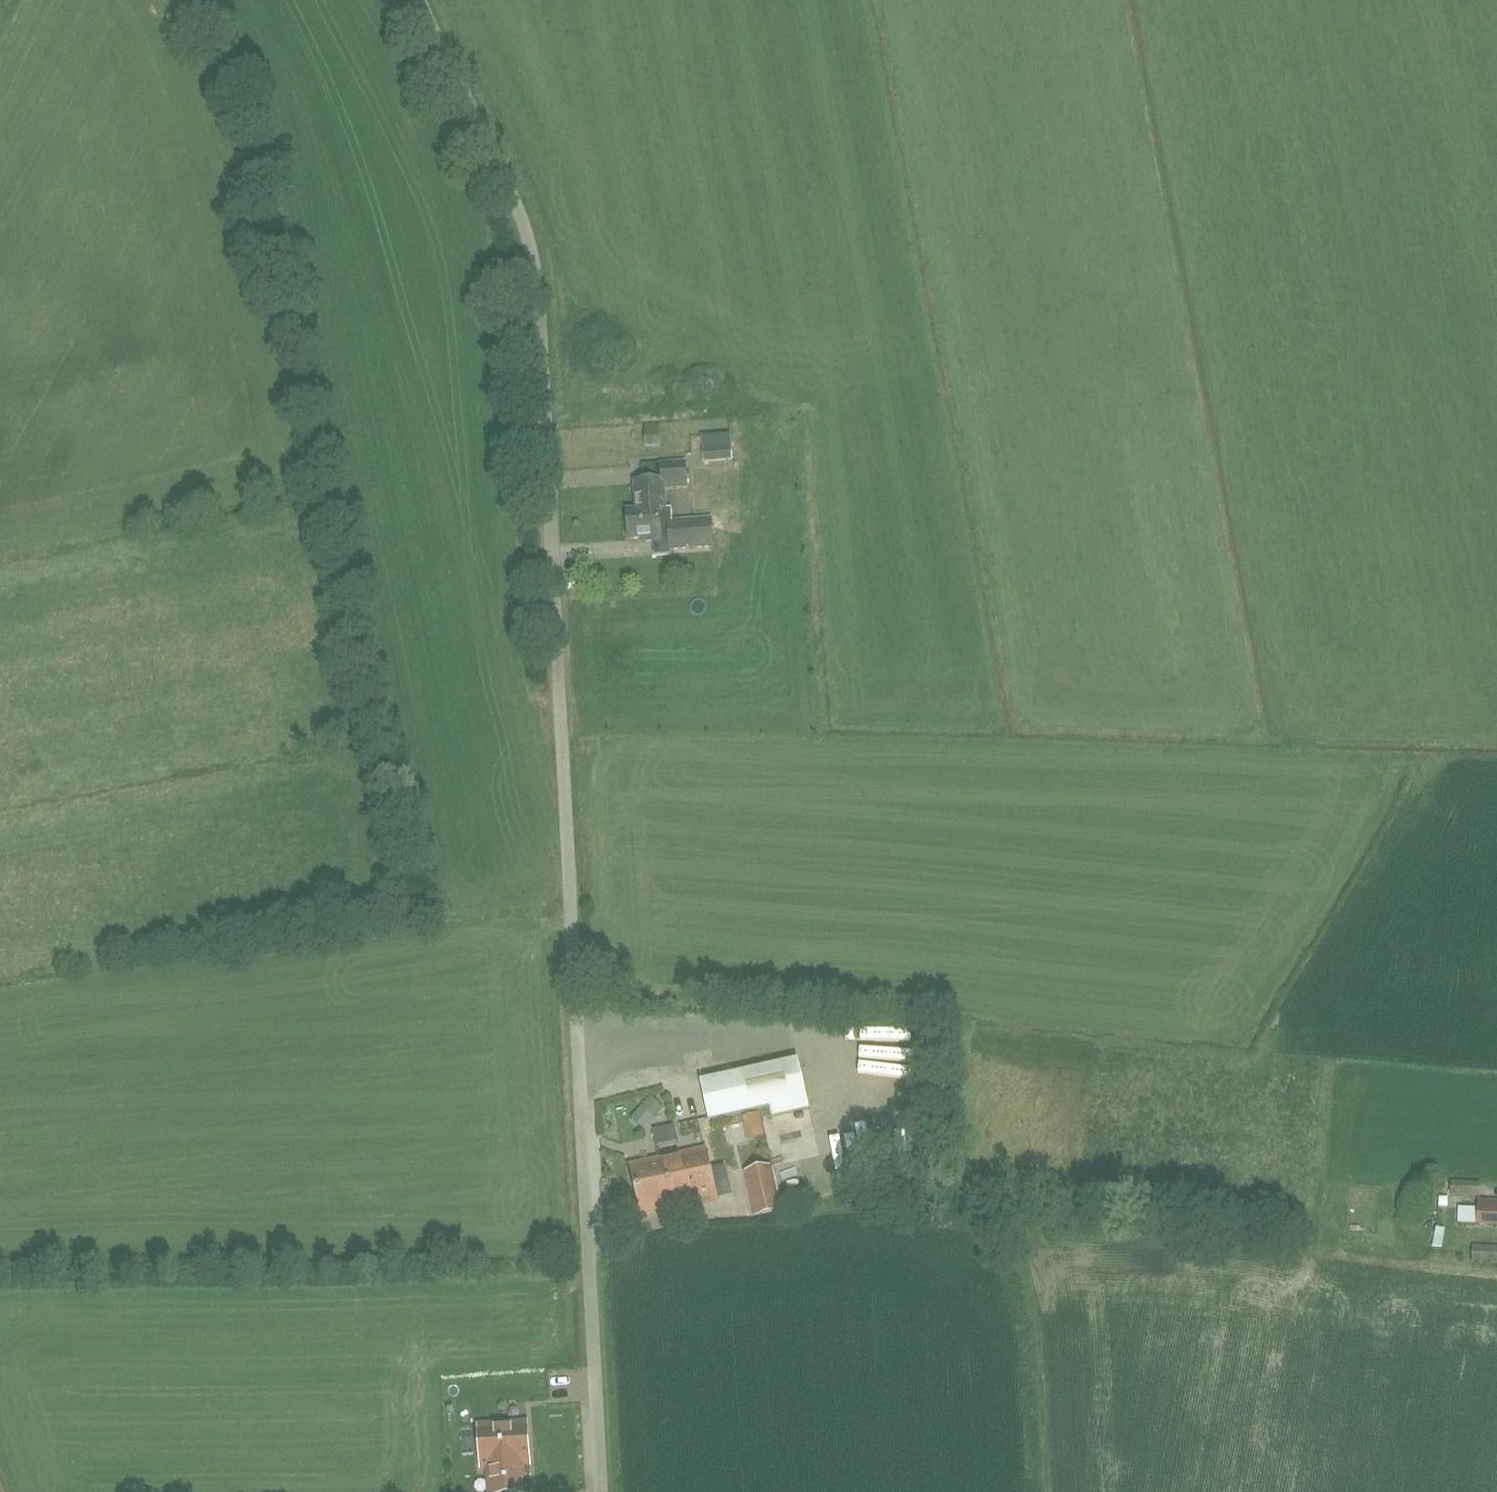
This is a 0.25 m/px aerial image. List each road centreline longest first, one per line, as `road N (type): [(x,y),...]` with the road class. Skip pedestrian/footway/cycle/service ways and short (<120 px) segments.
road 1 (unclassified): [(612,1491),(525,265),(496,168),(416,0)]

